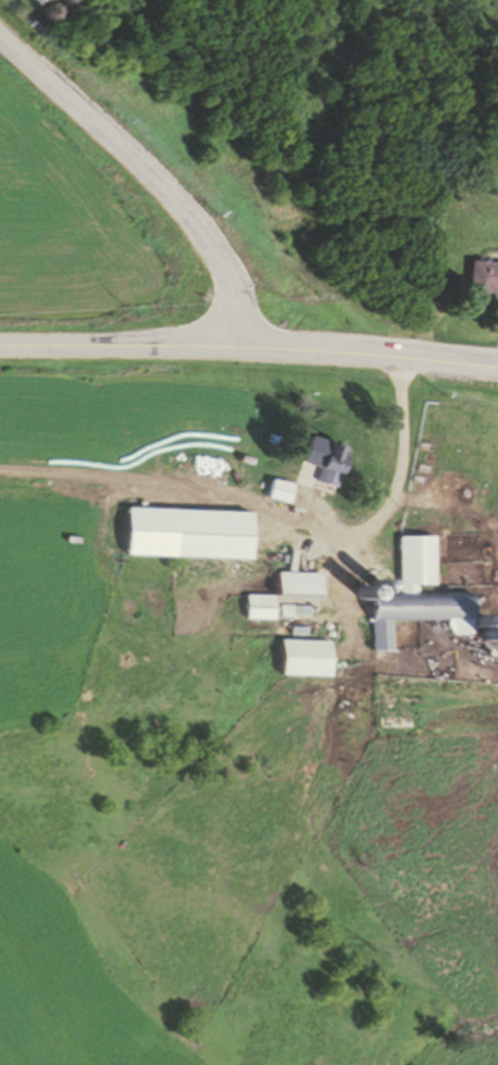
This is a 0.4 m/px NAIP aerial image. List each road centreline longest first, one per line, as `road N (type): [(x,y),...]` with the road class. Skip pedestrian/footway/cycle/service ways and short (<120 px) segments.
road 1 (primary): [(497,367),(332,352),(0,348)]
road 2 (secondary): [(231,348),(229,297),(219,268),(142,174),(0,39)]
road 3 (track): [(146,489),(0,477)]

